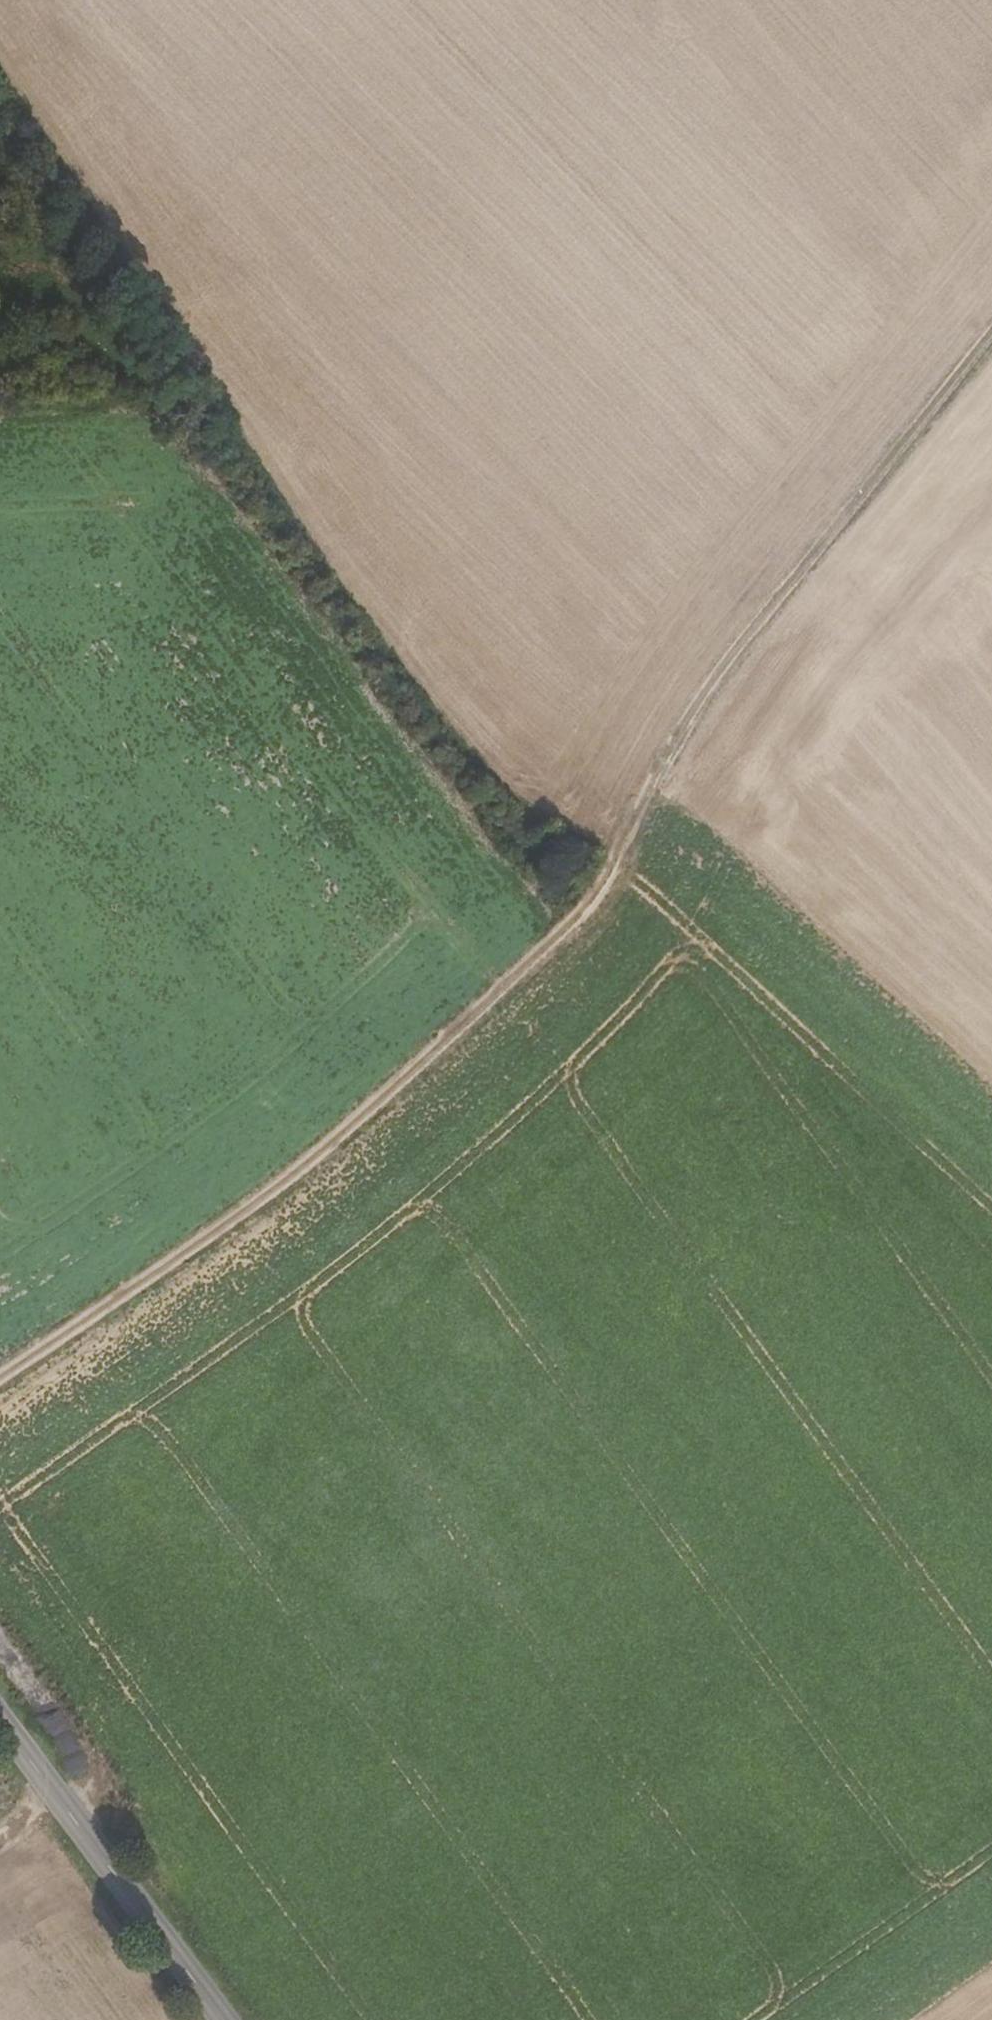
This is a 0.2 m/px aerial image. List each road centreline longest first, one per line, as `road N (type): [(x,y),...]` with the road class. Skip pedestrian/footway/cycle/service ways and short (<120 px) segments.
road 1 (track): [(0,1374),(299,1168),(561,926),(588,895),(685,724),(991,330)]
road 2 (secondary): [(219,2019),(0,1723)]

